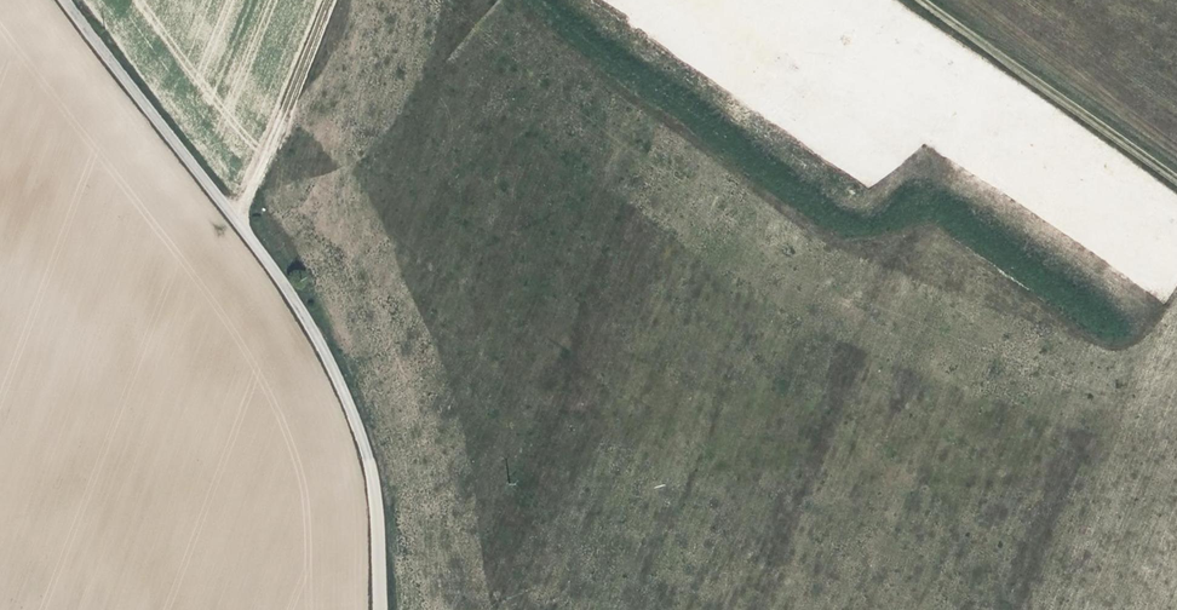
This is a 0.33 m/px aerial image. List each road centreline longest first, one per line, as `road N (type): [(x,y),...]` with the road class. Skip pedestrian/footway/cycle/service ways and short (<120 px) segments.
road 1 (unclassified): [(76,0),(243,216),(322,355),(364,446),(385,560),(385,609)]
road 2 (track): [(1176,182),(912,0)]
road 3 (track): [(243,216),(331,0)]

